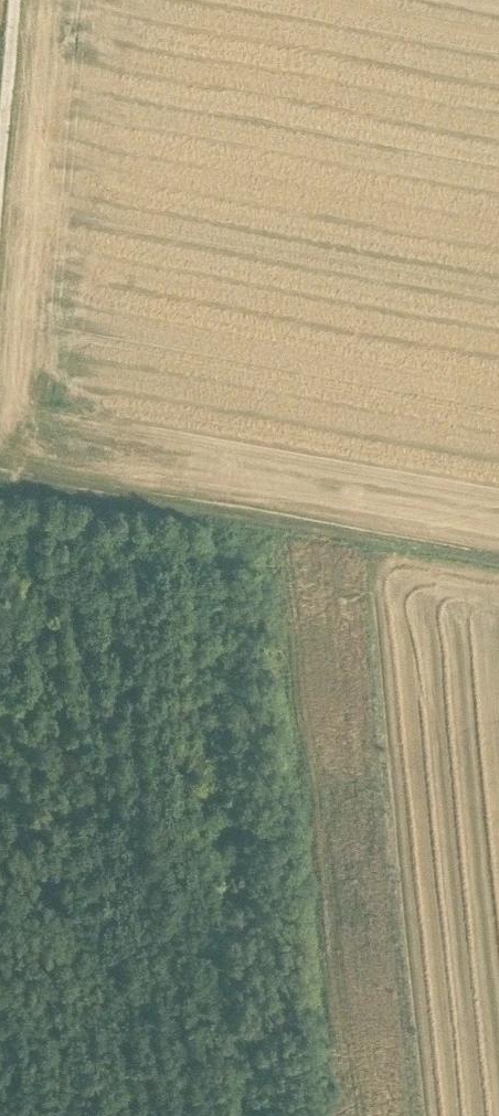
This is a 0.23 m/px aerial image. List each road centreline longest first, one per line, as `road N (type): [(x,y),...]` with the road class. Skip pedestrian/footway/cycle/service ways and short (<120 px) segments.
road 1 (track): [(498,560),(0,470)]
road 2 (track): [(0,150),(15,0)]

